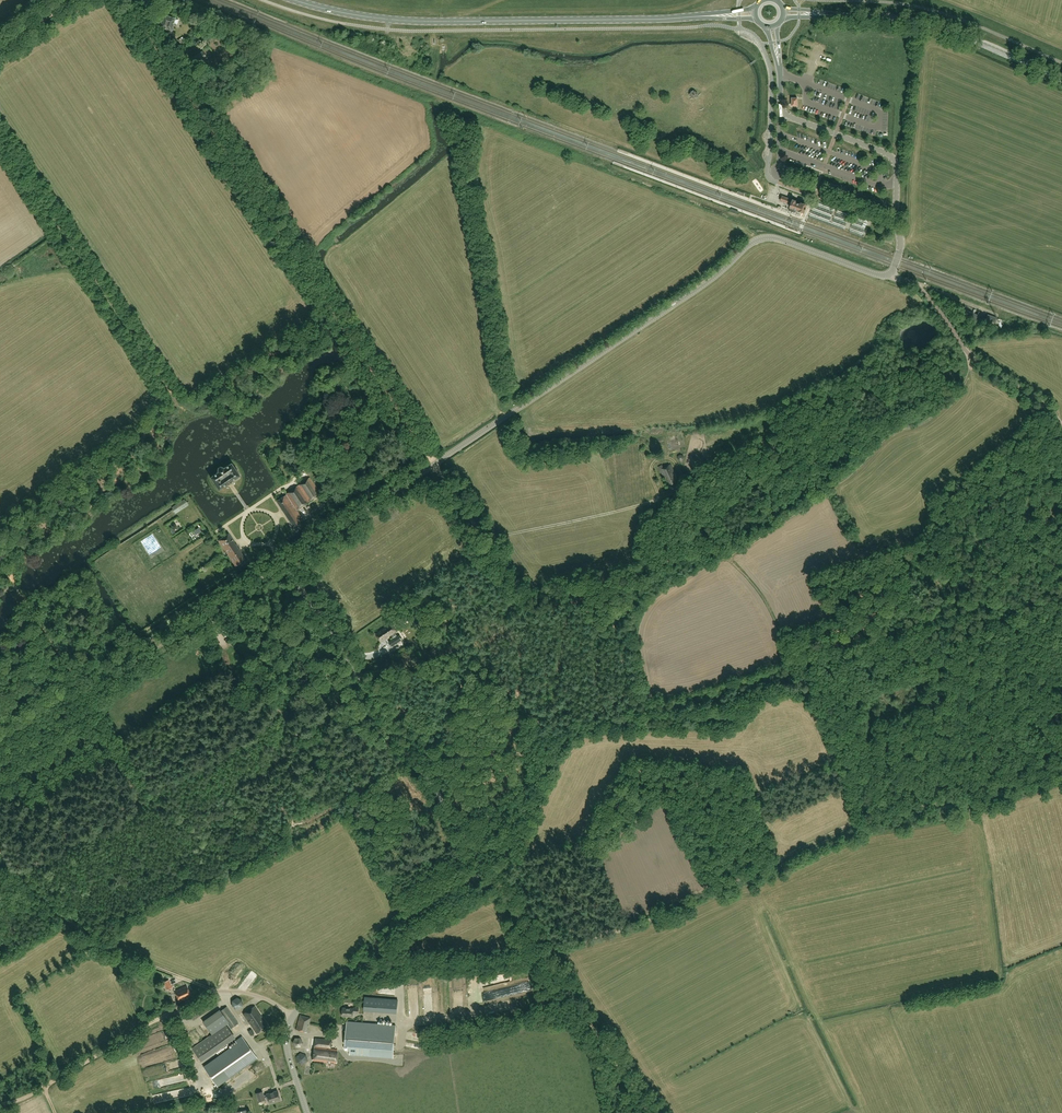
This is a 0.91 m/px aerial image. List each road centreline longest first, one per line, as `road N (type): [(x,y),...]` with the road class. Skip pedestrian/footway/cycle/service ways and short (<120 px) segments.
road 1 (tertiary): [(293,1016),(360,967),(395,927),(469,882),(480,863),(288,561),(694,292),(756,240),(773,237),(889,274)]
road 2 (secondary): [(295,0),(414,22),(700,16)]
road 3 (track): [(125,0),(339,322)]
road 4 (track): [(0,747),(287,562)]
road 5 (tertiary): [(889,274),(900,245),(896,162),(784,114),(781,72)]
road 6 (track): [(215,991),(74,931),(0,852)]
road 7 (unclassified): [(1061,428),(1036,399),(969,354),(917,285),(889,274)]
road 8 (tertiary): [(1061,79),(936,27),(849,16)]
road 9 (track): [(478,532),(508,534),(672,495)]
road 10 (track): [(650,1112),(543,949)]
road 11 (unclassified): [(141,1029),(215,991),(257,996),(293,1016)]
road 12 (track): [(339,322),(431,458)]
road 13 (track): [(10,579),(85,694)]

